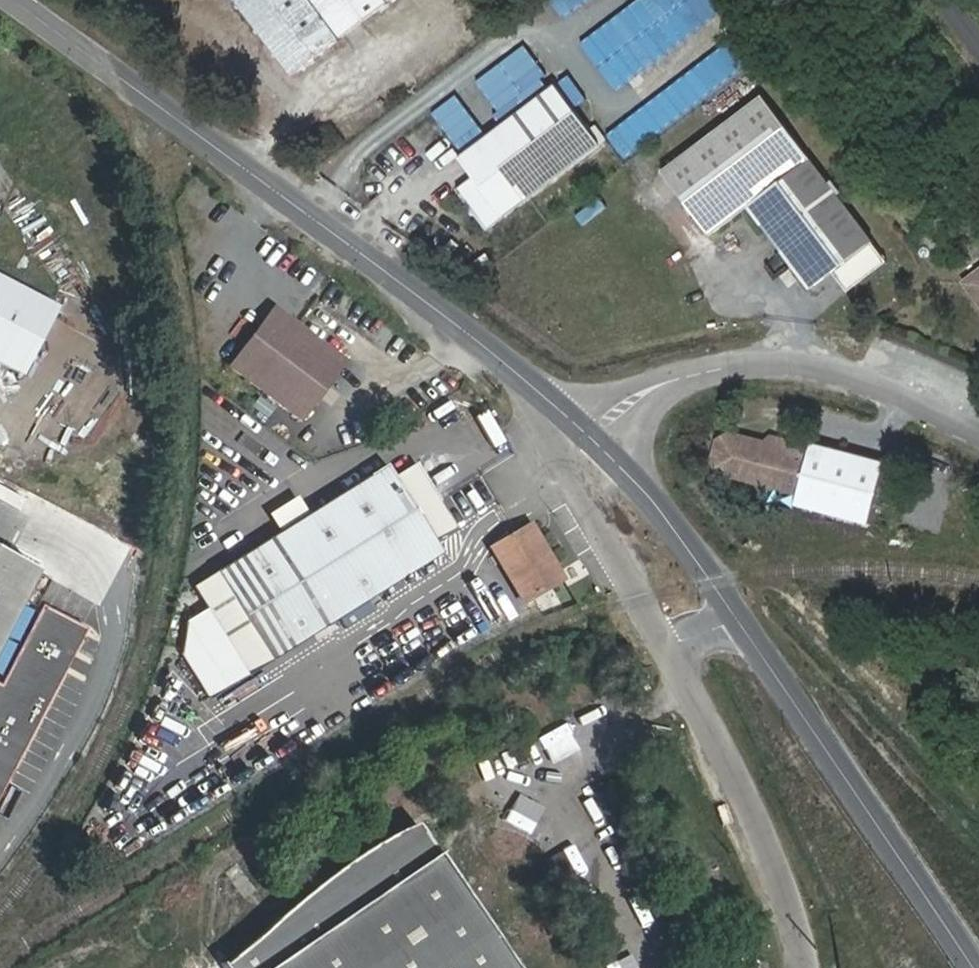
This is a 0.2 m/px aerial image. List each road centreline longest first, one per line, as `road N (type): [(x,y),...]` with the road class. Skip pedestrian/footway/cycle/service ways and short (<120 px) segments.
road 1 (unclassified): [(590,436),(490,349),(13,0)]
road 2 (tertiary): [(976,967),(742,619)]
road 3 (tertiary): [(978,429),(873,381),(780,360),(668,384),(590,436)]
road 4 (unclassified): [(804,967),(765,835),(664,648)]
road 5 (tertiary): [(742,619),(657,506),(590,436)]
road 6 (unclassified): [(664,648),(589,504),(590,436)]

